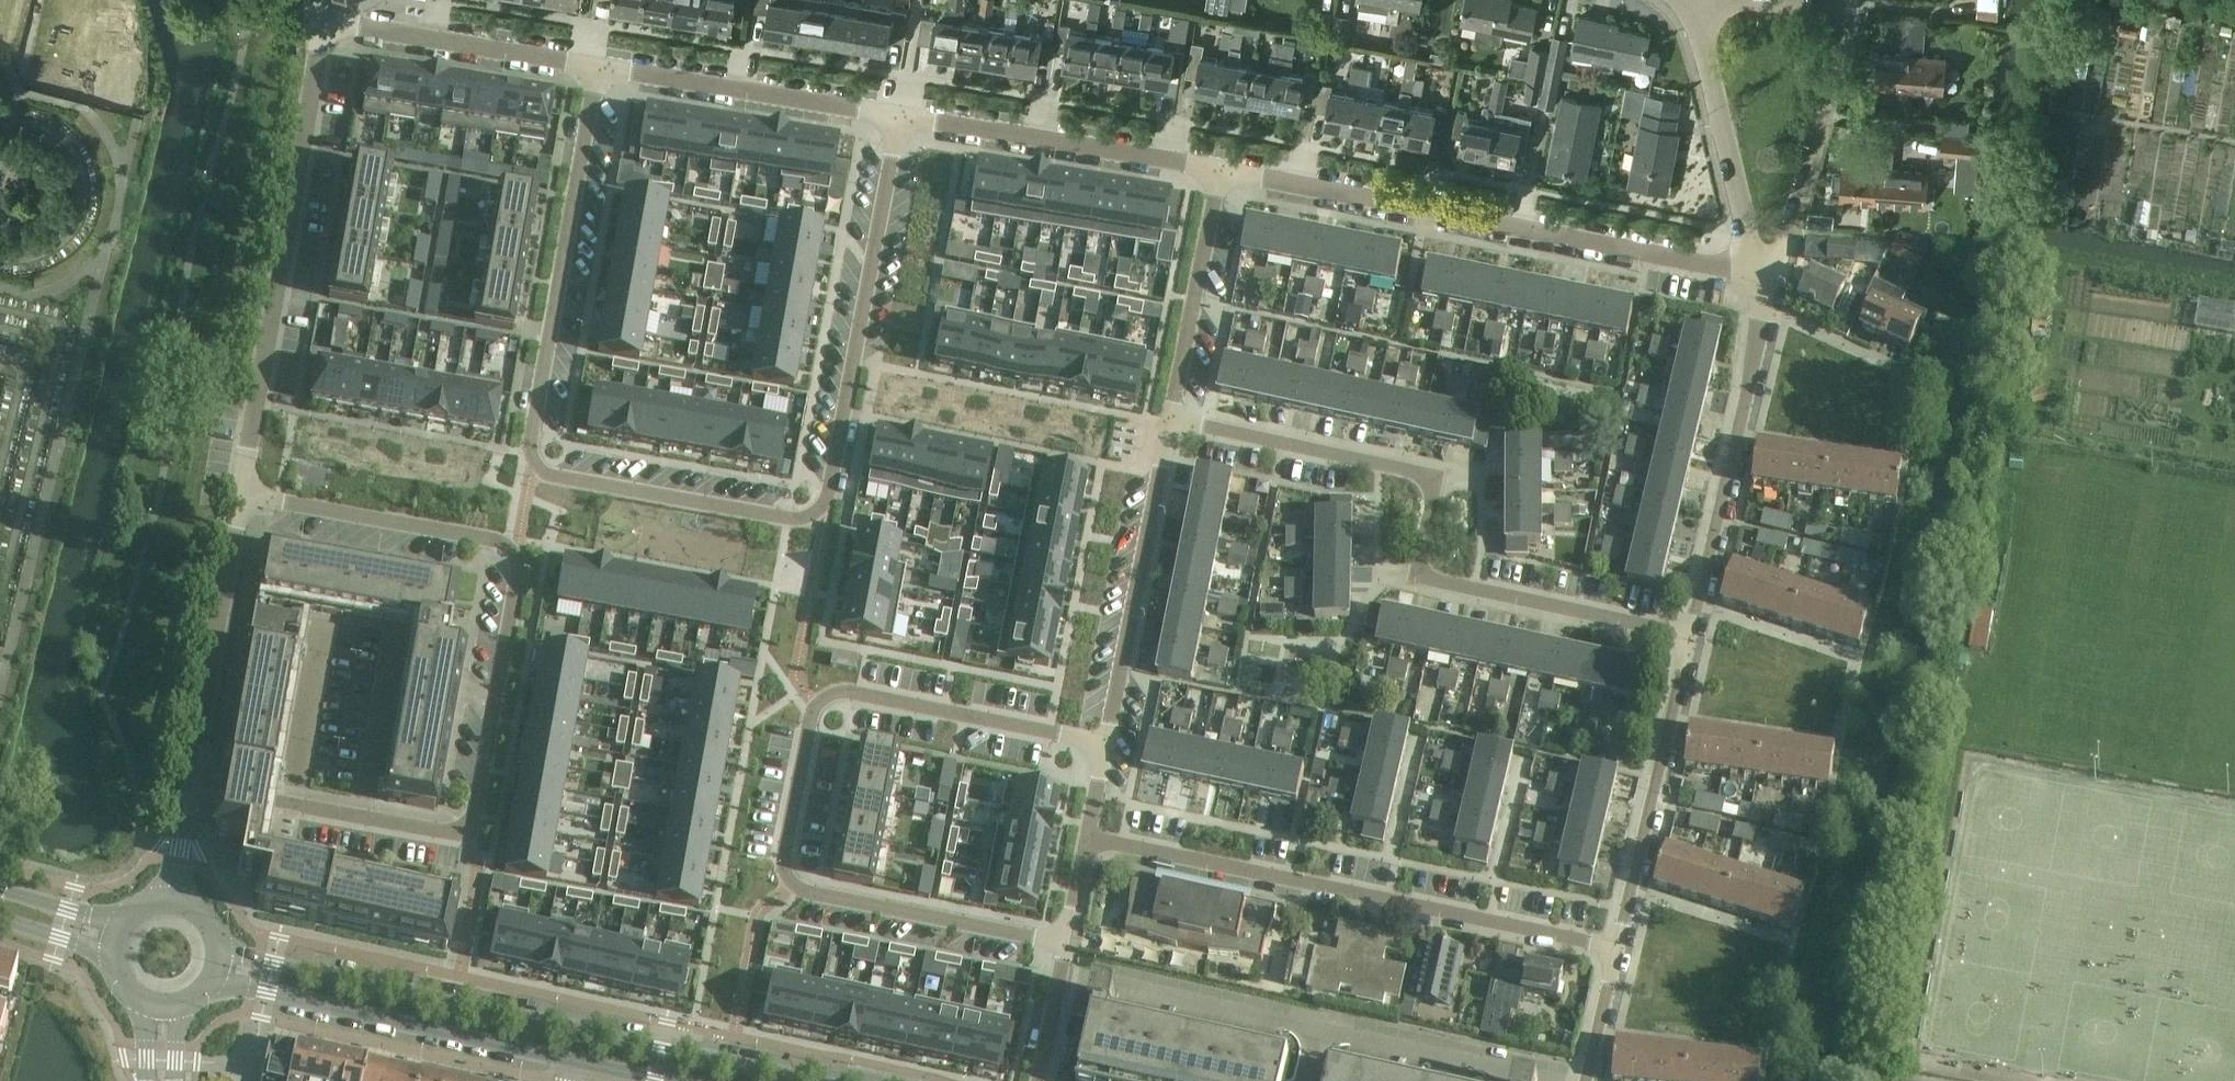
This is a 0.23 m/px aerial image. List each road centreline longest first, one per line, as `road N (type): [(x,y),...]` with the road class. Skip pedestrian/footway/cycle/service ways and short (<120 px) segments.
road 1 (residential): [(598,68),(530,441),(535,468),(800,519),(827,508),(899,115)]
road 2 (residential): [(189,784),(459,834),(474,821),(502,675),(521,563),(503,540),(242,496)]
road 3 (residential): [(1065,942),(790,884),(782,861),(802,760),(814,709),(831,692),(1106,739)]
road 4 (residential): [(1688,637),(1417,577),(1438,479),(1170,420)]
road 5 (tertiary): [(816,1080),(222,949)]
road 6 (residential): [(1768,278),(1221,168)]
road 7 (residential): [(1617,948),(1086,837)]
road 8 (residential): [(1549,1080),(1059,972)]
road 9 (residential): [(242,496),(321,19)]
road 10 (residential): [(1768,278),(1855,9),(1749,0)]
road 11 (tertiary): [(215,980),(575,1060)]
road 12 (residential): [(1688,637),(1768,278)]
road 13 (residential): [(1221,168),(899,115)]
road 14 (residential): [(1170,420),(1106,739)]
road 15 (residential): [(1617,948),(1688,637)]
road 16 (residential): [(899,115),(598,68)]
road 17 (residential): [(189,784),(242,496)]
road 18 (residential): [(1691,0),(1768,278)]
road 19 (residential): [(598,68),(321,19)]
road 20 (residential): [(1221,168),(1170,420)]
road 21 (residential): [(1585,1080),(1617,948)]
road 22 (tertiary): [(120,924),(0,890)]

